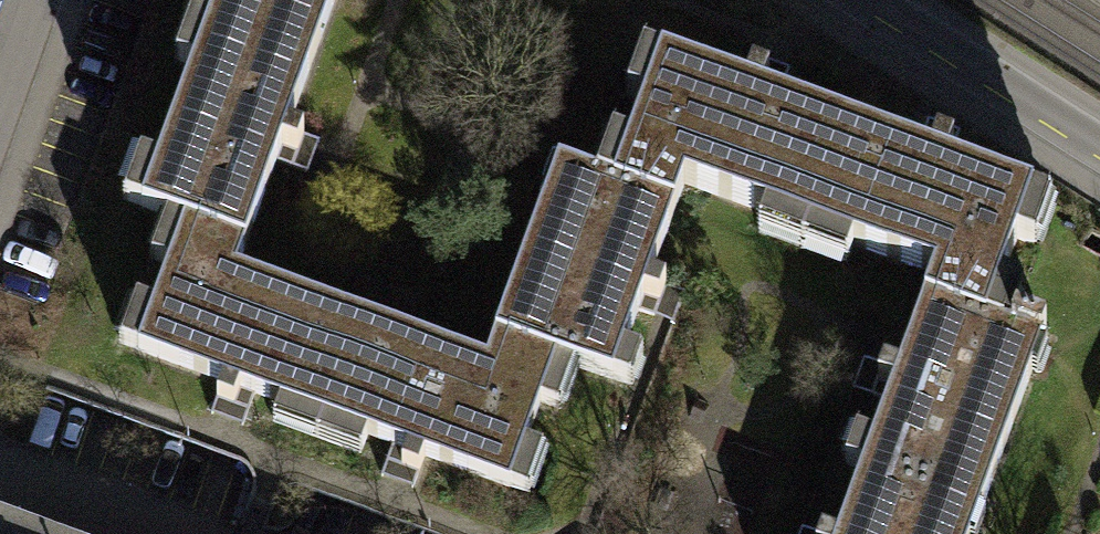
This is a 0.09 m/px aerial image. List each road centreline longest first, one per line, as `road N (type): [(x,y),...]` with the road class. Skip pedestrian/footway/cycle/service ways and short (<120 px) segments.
road 1 (tertiary): [(866,0),(1099,146)]

